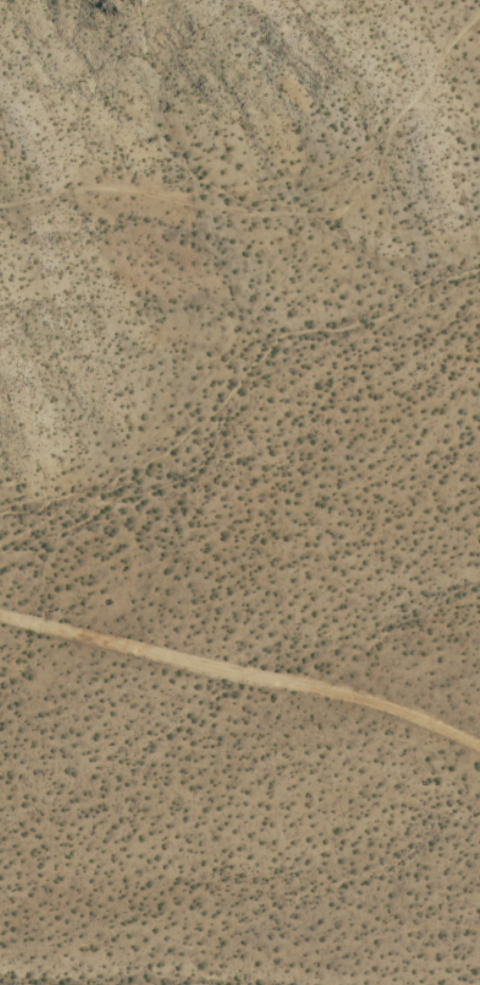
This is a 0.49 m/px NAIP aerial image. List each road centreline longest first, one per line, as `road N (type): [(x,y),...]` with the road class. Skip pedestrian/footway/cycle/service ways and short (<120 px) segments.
road 1 (track): [(0,608),(354,698),(479,742)]

